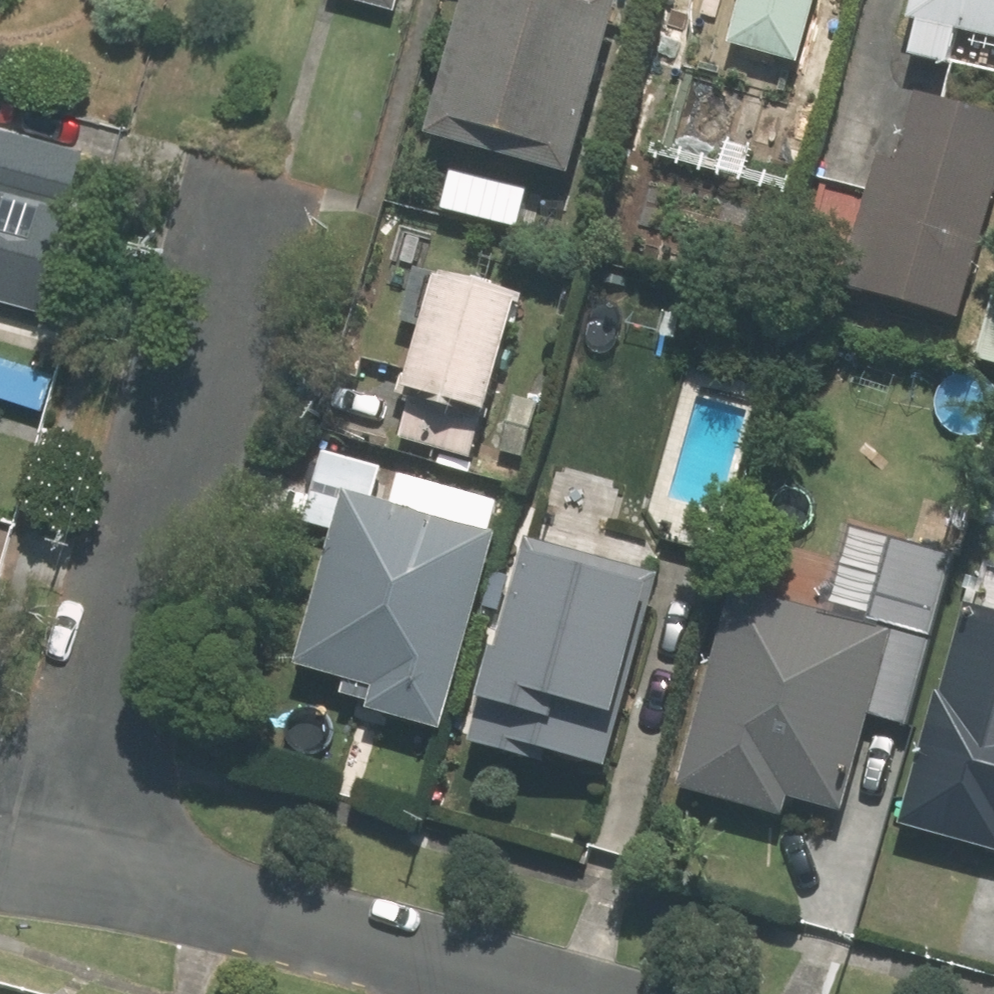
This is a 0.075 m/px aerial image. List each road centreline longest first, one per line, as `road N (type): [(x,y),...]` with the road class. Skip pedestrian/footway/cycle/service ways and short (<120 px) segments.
road 1 (residential): [(252,187),(54,861)]
road 2 (residential): [(54,861),(554,993)]

